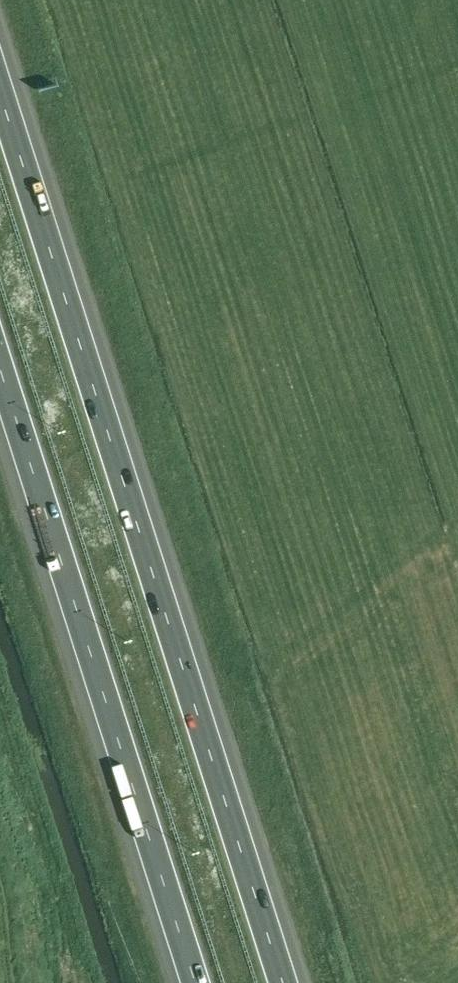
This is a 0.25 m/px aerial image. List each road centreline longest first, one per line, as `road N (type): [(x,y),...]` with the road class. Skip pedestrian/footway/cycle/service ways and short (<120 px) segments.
road 1 (motorway): [(285,982),(0,88)]
road 2 (motorway): [(0,370),(195,982)]

